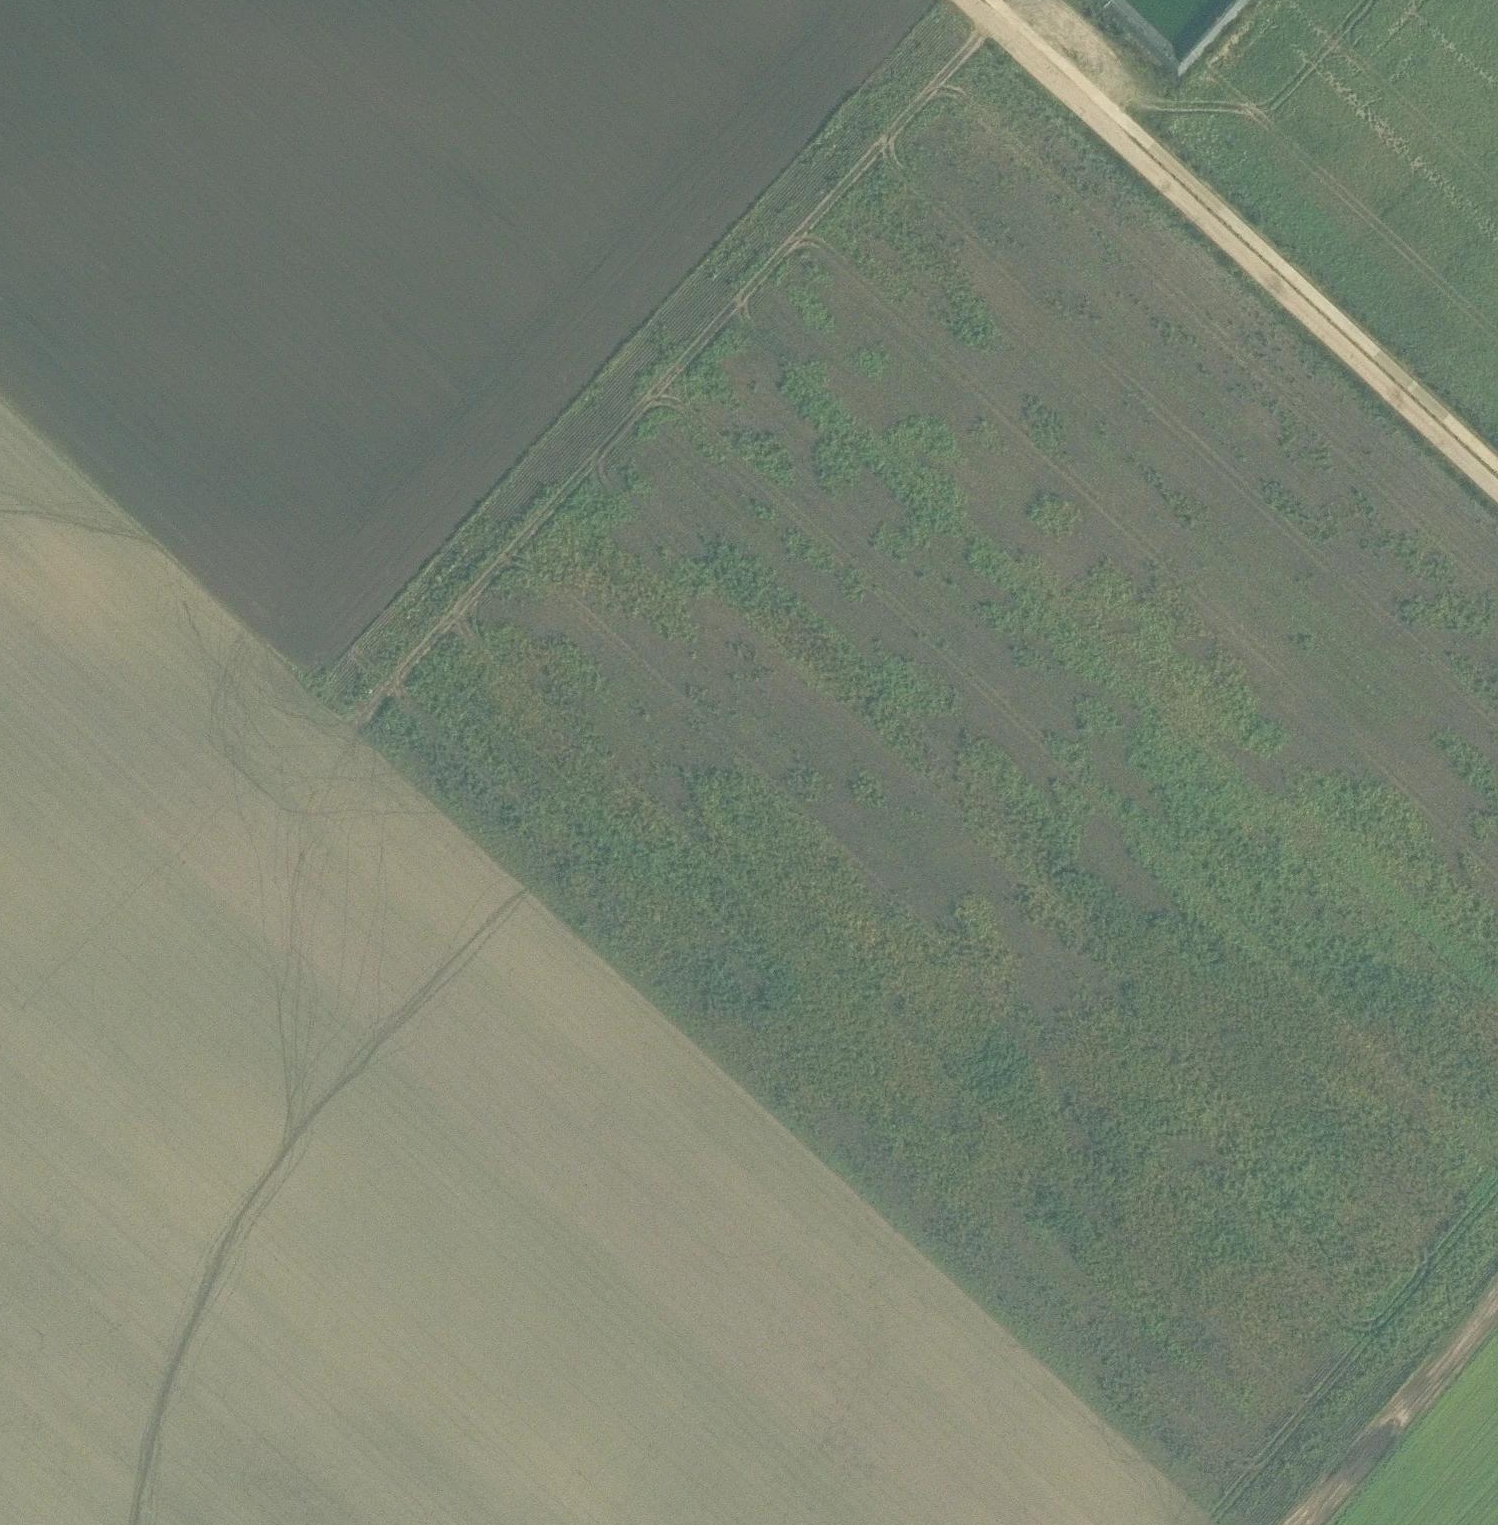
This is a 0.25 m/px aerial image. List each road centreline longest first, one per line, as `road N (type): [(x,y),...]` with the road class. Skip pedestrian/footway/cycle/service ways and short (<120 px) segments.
road 1 (track): [(968,0),(1497,494)]
road 2 (track): [(1497,1296),(1302,1524)]

